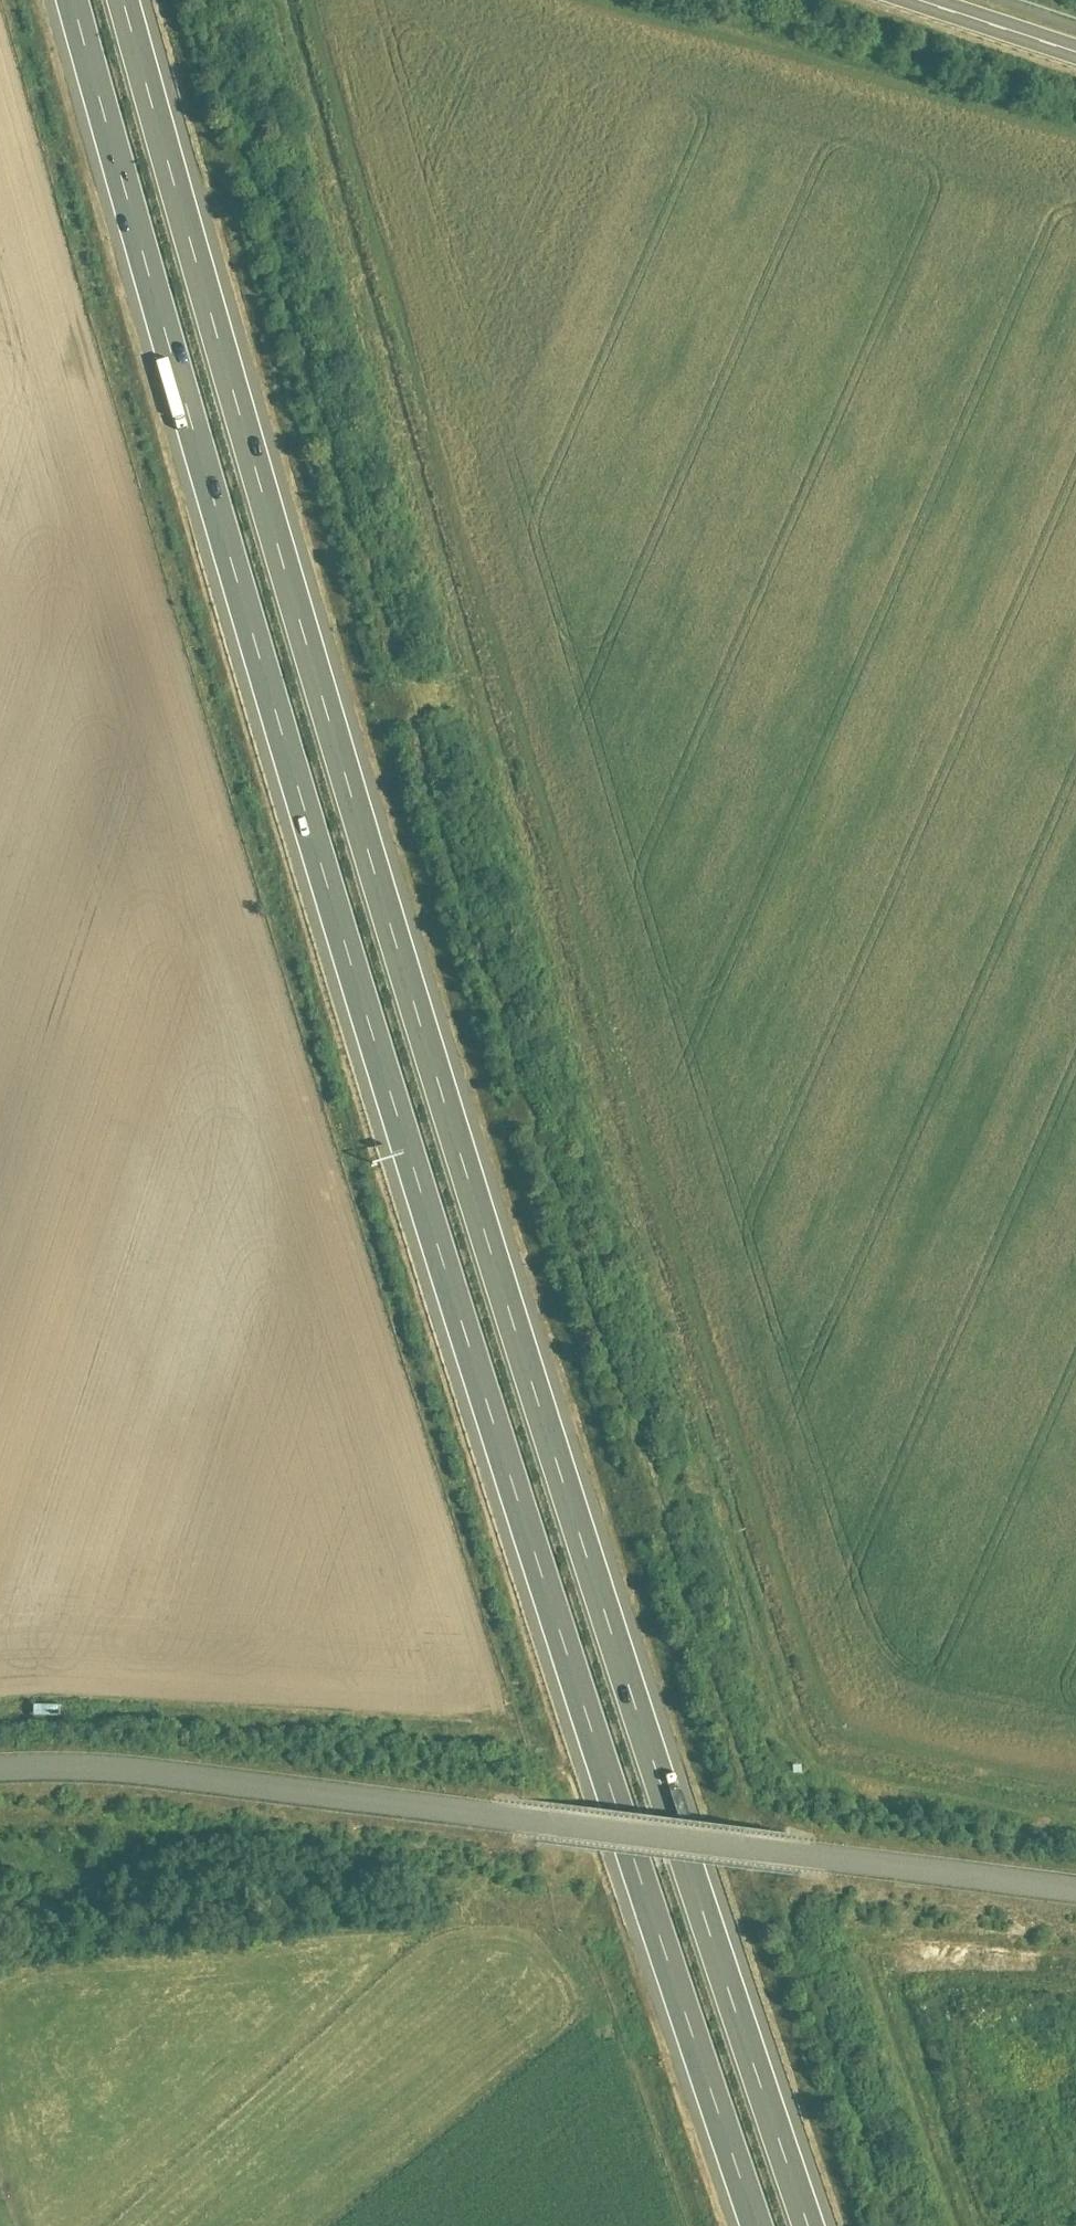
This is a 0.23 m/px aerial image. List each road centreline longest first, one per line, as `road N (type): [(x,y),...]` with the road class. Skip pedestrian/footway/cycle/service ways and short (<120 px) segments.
road 1 (motorway): [(812,2225),(506,1297),(270,517),(125,0)]
road 2 (motorway): [(74,0),(377,1049),(759,2225)]
road 3 (unclassified): [(803,1865),(132,1779),(0,1773)]
road 4 (residential): [(1075,1898),(803,1865)]
road 5 (secondary): [(915,0),(1075,52)]

